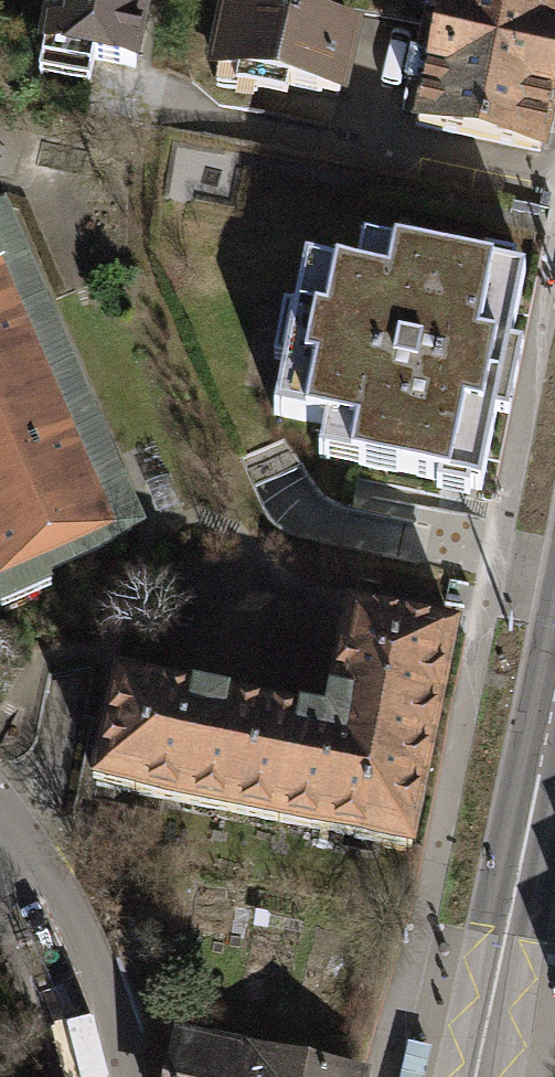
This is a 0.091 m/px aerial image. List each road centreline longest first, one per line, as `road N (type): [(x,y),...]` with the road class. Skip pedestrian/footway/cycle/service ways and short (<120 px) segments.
road 1 (tertiary): [(476,1076),(554,697)]
road 2 (residential): [(125,1076),(113,1007),(78,924),(0,819)]

